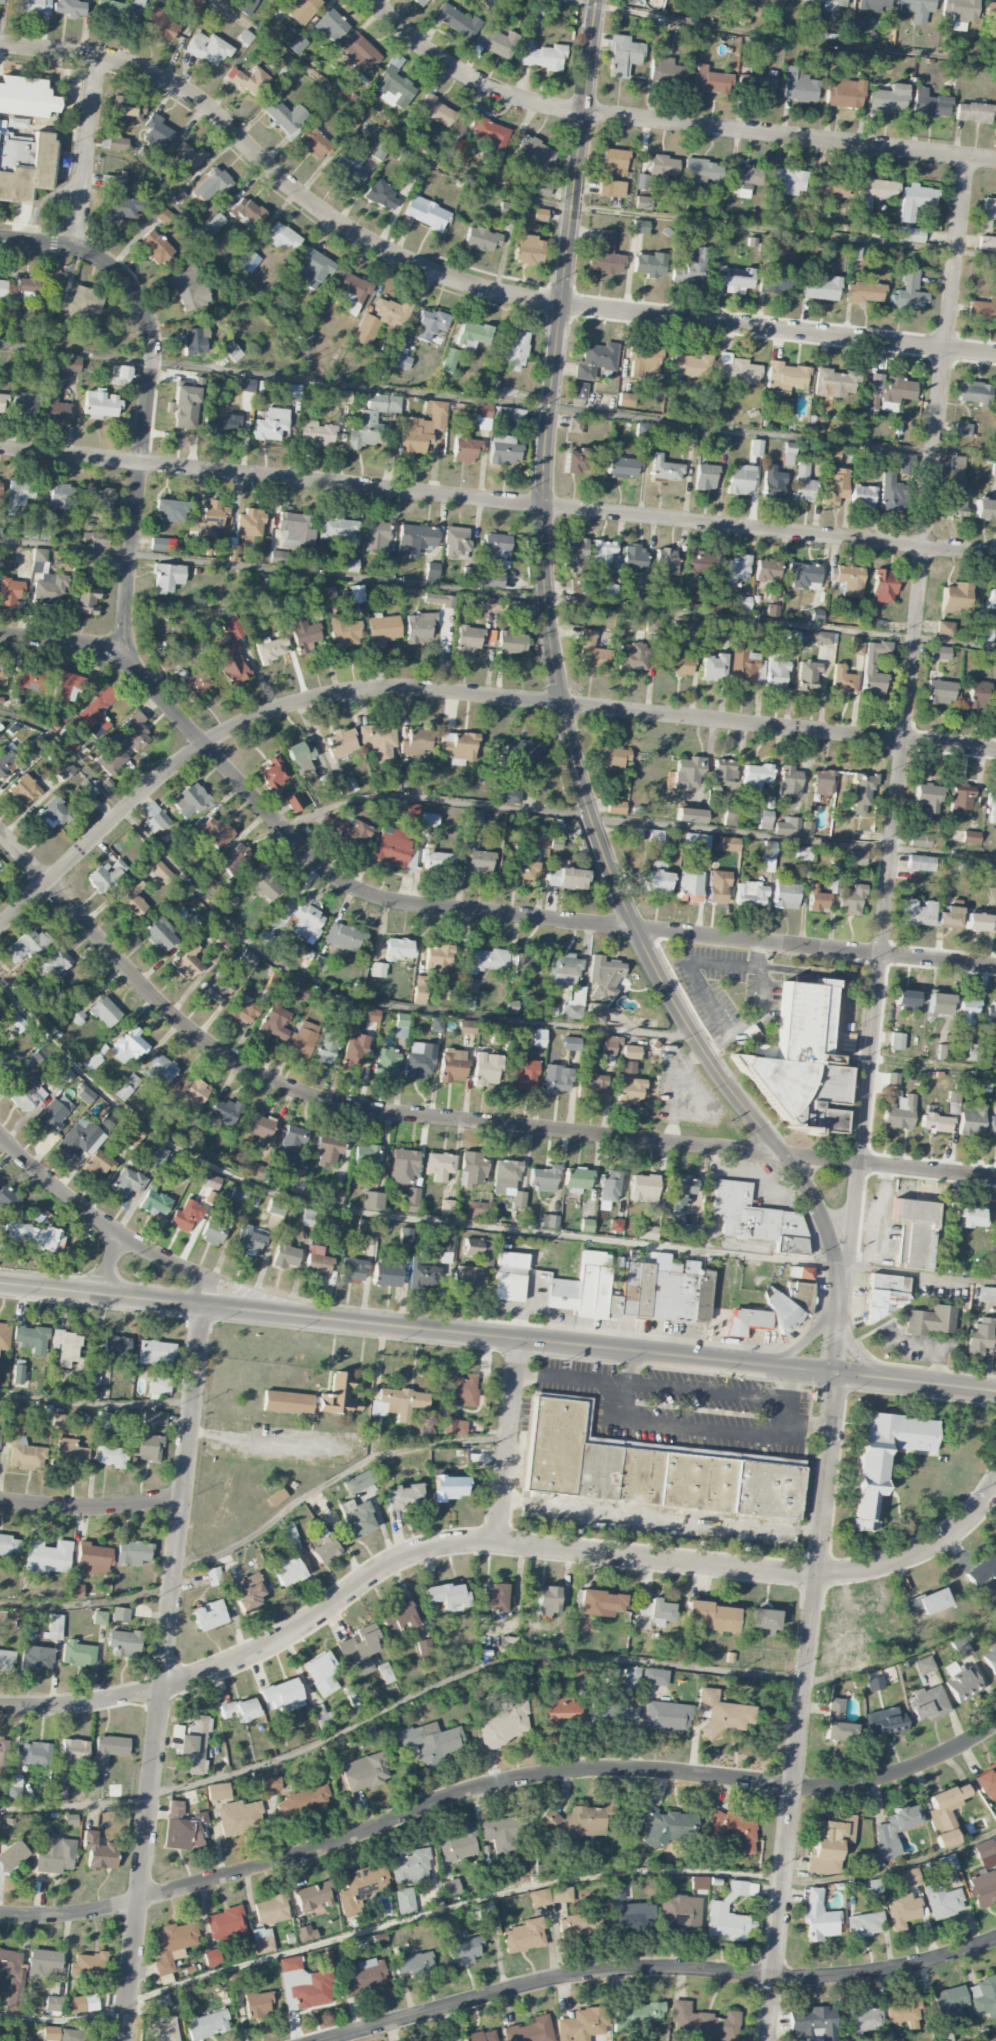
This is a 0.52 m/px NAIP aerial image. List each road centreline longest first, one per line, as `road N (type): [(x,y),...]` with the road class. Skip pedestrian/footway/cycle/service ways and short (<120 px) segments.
road 1 (residential): [(836,1374),(967,157)]
road 2 (residential): [(995,1177),(391,1113),(290,1089),(195,1035),(0,833)]
road 3 (residential): [(995,967),(380,898),(303,852),(128,667),(84,647),(0,634)]
road 4 (residential): [(995,750),(438,691),(336,693),(219,735),(181,761),(0,929)]
road 5 (residential): [(995,355),(495,295),(354,233),(170,82),(97,56),(0,44)]
road 6 (residential): [(0,1915),(71,1916),(139,1901),(322,1848),(515,1778),(632,1767),(832,1787),(922,1764),(995,1725)]
road 7 (tertiary): [(995,1393),(0,1283)]
road 8 (residential): [(995,555),(0,447)]
road 9 (residential): [(636,929),(566,721),(544,541),(598,0)]
road 10 (residential): [(814,1574),(446,1544),(387,1565),(275,1641),(163,1689),(0,1708)]
road 11 (residential): [(203,1307),(124,2040)]
road 12 (residential): [(995,1939),(868,1975),(802,1980),(656,1968),(563,1977),(321,2040)]
road 13 (residential): [(763,2040),(836,1374)]
road 14 (residential): [(995,160),(528,104),(442,60),(372,0)]
road 15 (residential): [(146,681),(126,626),(152,333),(135,292),(103,262),(63,247),(0,240)]
road 16 (residential): [(841,1320),(830,1244),(812,1197),(696,1038),(636,929)]
road 17 (residential): [(995,1482),(969,1516),(919,1550),(882,1565),(814,1574)]
road 18 (residential): [(498,1543),(520,1340)]
road 19 (residential): [(76,250),(97,56)]
road 20 (residential): [(184,1498),(81,1509),(0,1501)]
road 21 (residential): [(117,1235),(0,1135)]

